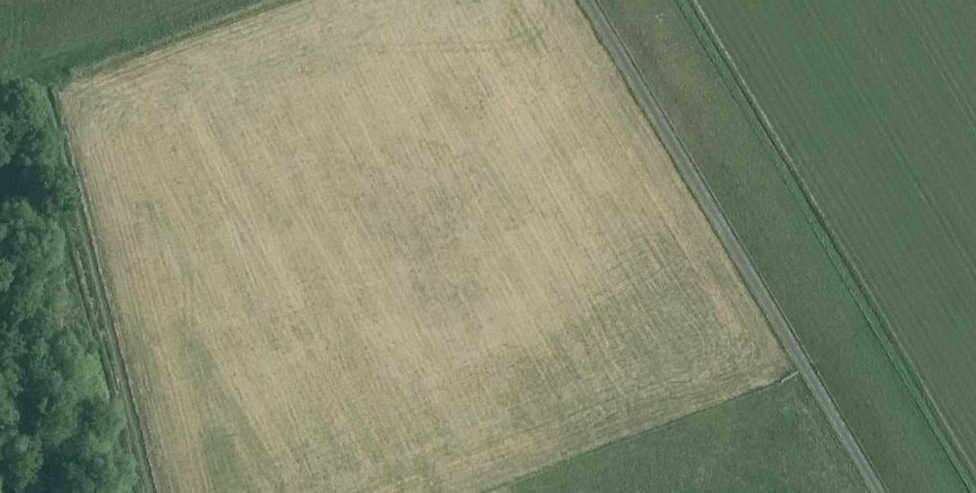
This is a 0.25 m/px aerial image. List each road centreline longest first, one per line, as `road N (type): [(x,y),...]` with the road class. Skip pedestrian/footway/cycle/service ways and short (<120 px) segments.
road 1 (track): [(882,492),(591,0)]

